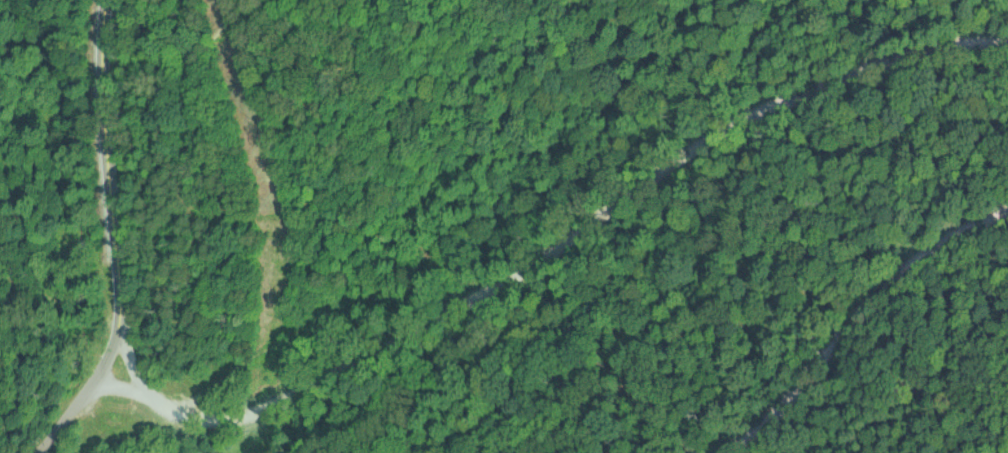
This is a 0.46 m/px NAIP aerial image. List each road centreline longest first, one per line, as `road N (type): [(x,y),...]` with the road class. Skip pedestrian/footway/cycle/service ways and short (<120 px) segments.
road 1 (tertiary): [(1007,39),(862,62),(732,116),(532,258),(274,402),(208,415),(94,386),(32,452)]
road 2 (tertiary): [(106,0),(121,388)]
road 3 (tertiary): [(1007,208),(945,241),(865,306),(716,452)]

